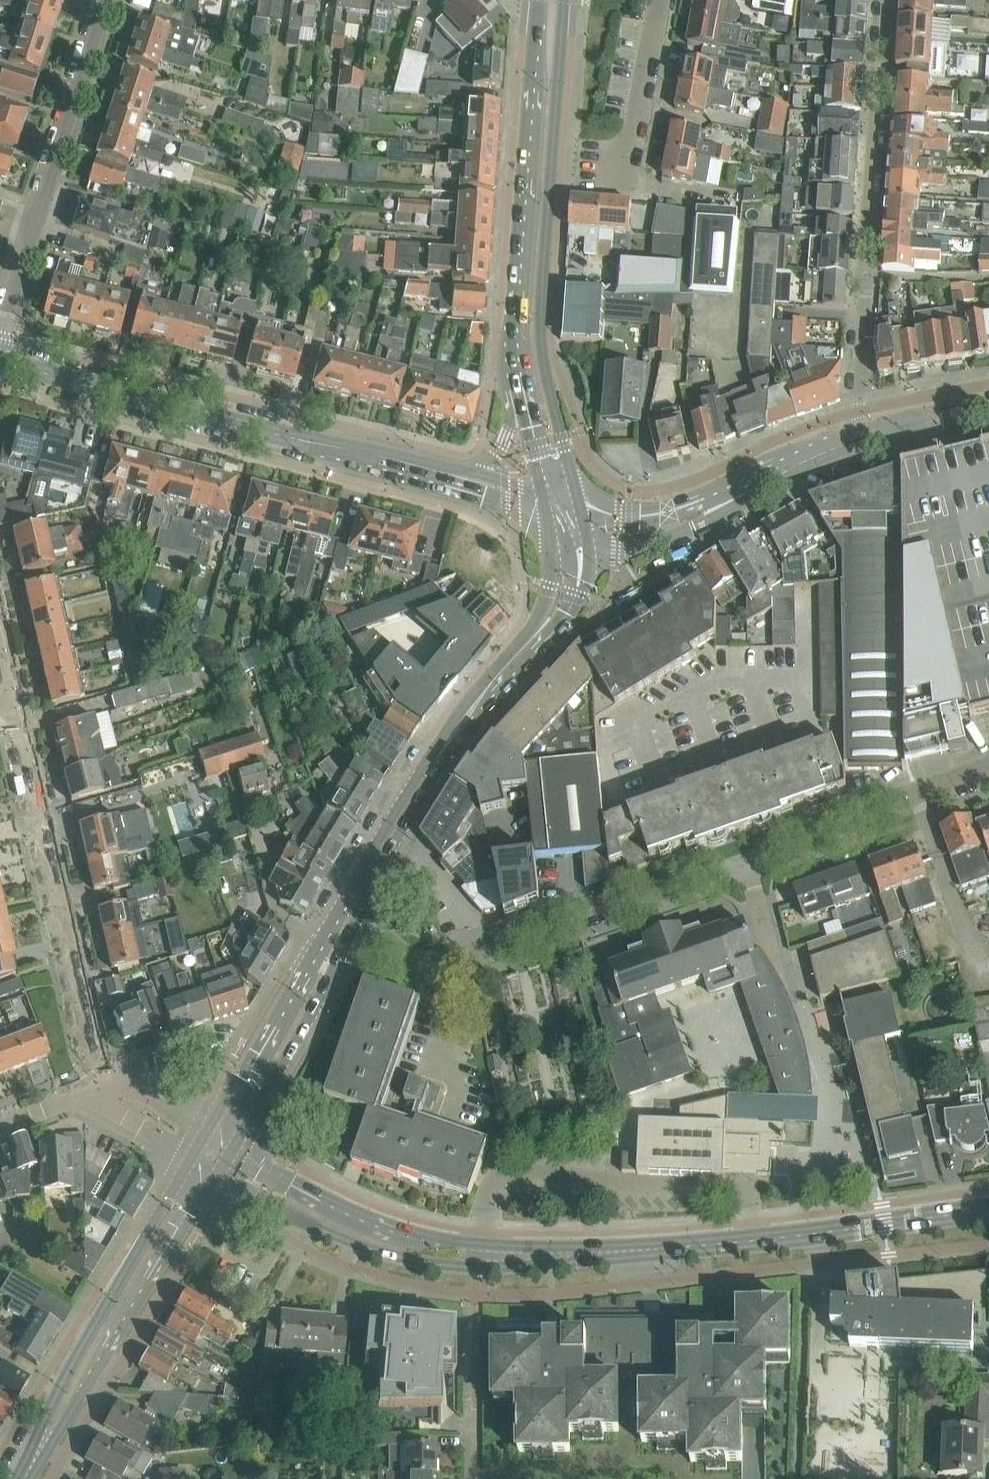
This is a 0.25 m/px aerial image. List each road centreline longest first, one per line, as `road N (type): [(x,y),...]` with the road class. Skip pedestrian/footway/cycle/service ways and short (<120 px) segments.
road 1 (residential): [(458,957),(633,893),(667,891),(748,864),(988,773)]
road 2 (tertiary): [(576,500),(539,338),(564,0)]
road 3 (tertiary): [(455,481),(0,362)]
road 4 (residential): [(851,443),(888,0)]
road 5 (tertiary): [(435,763),(416,777),(206,1136)]
road 6 (tertiary): [(537,0),(511,341),(523,407)]
road 7 (unclassified): [(481,1256),(494,1180),(510,1169),(750,1195),(757,1242)]
road 8 (residential): [(93,1057),(15,702)]
road 9 (tertiary): [(191,1162),(56,1396),(26,1478)]
road 10 (tertiary): [(26,1478),(212,1173)]
road 11 (residential): [(0,333),(105,0)]
road 12 (tertiary): [(212,1173),(341,1239),(398,1257),(449,1266),(481,1256)]
road 13 (tertiary): [(481,1256),(457,1242),(355,1216),(227,1148)]
road 14 (tertiary): [(481,1256),(757,1242)]
road 15 (tertiary): [(227,1148),(346,936)]
road 16 (tertiary): [(757,1242),(988,1210)]
road 17 (tertiary): [(346,936),(435,763)]
road 18 (unclassified): [(609,179),(631,147),(660,0)]
road 19 (tertiary): [(535,636),(435,763)]
road 20 (residential): [(585,543),(617,549),(664,541),(701,525),(723,503)]
road 21 (residential): [(723,503),(619,516),(576,500)]
road 22 (residential): [(723,503),(851,443)]
road 23 (residential): [(851,443),(988,409)]
road 24 (unclassified): [(206,1136),(130,1090),(96,1095)]

